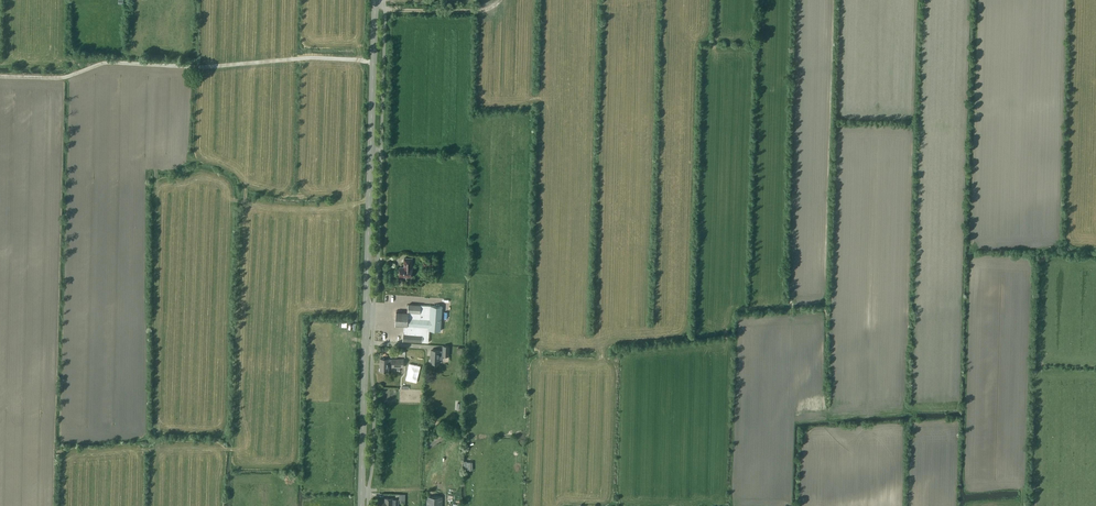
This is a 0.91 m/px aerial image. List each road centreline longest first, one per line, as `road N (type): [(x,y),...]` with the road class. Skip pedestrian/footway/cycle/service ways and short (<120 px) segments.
road 1 (tertiary): [(362,505),(375,0)]

